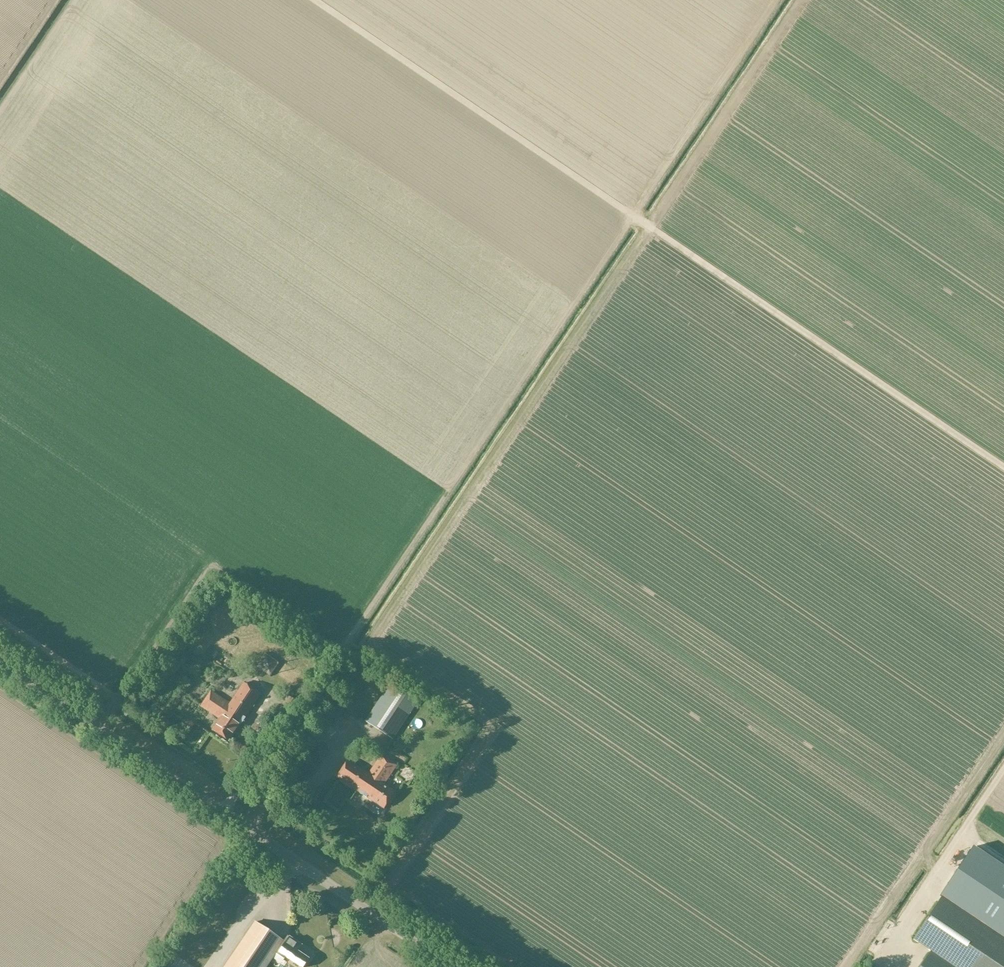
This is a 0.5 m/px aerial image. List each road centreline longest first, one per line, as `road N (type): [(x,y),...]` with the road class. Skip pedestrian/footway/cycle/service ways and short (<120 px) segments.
road 1 (unclassified): [(452,966),(0,662)]

